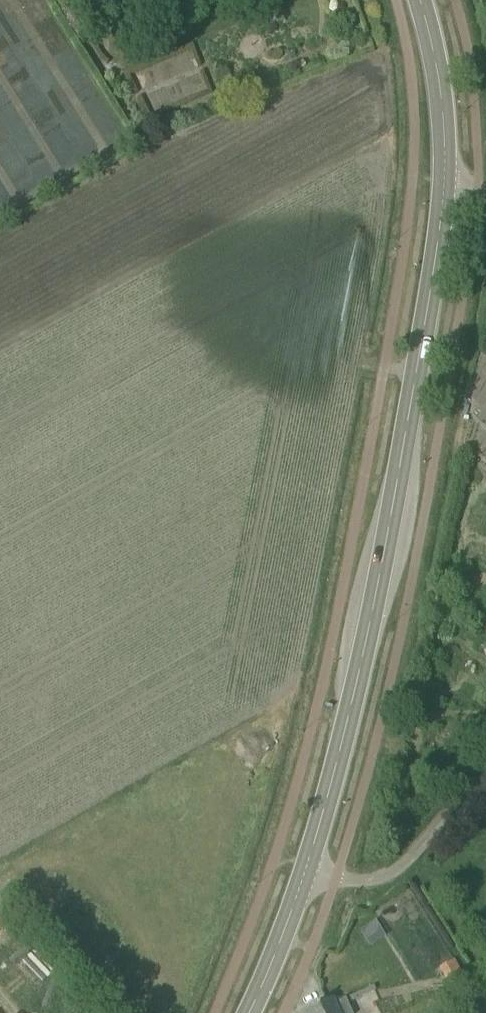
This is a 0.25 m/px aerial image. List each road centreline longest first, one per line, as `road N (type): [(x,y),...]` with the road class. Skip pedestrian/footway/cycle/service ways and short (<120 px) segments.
road 1 (secondary): [(308,868),(365,650),(444,181)]
road 2 (unclassified): [(308,868),(378,881),(400,870),(485,773)]
road 3 (secondary): [(444,181),(442,95),(418,0)]
road 4 (secondary): [(248,1012),(308,868)]

